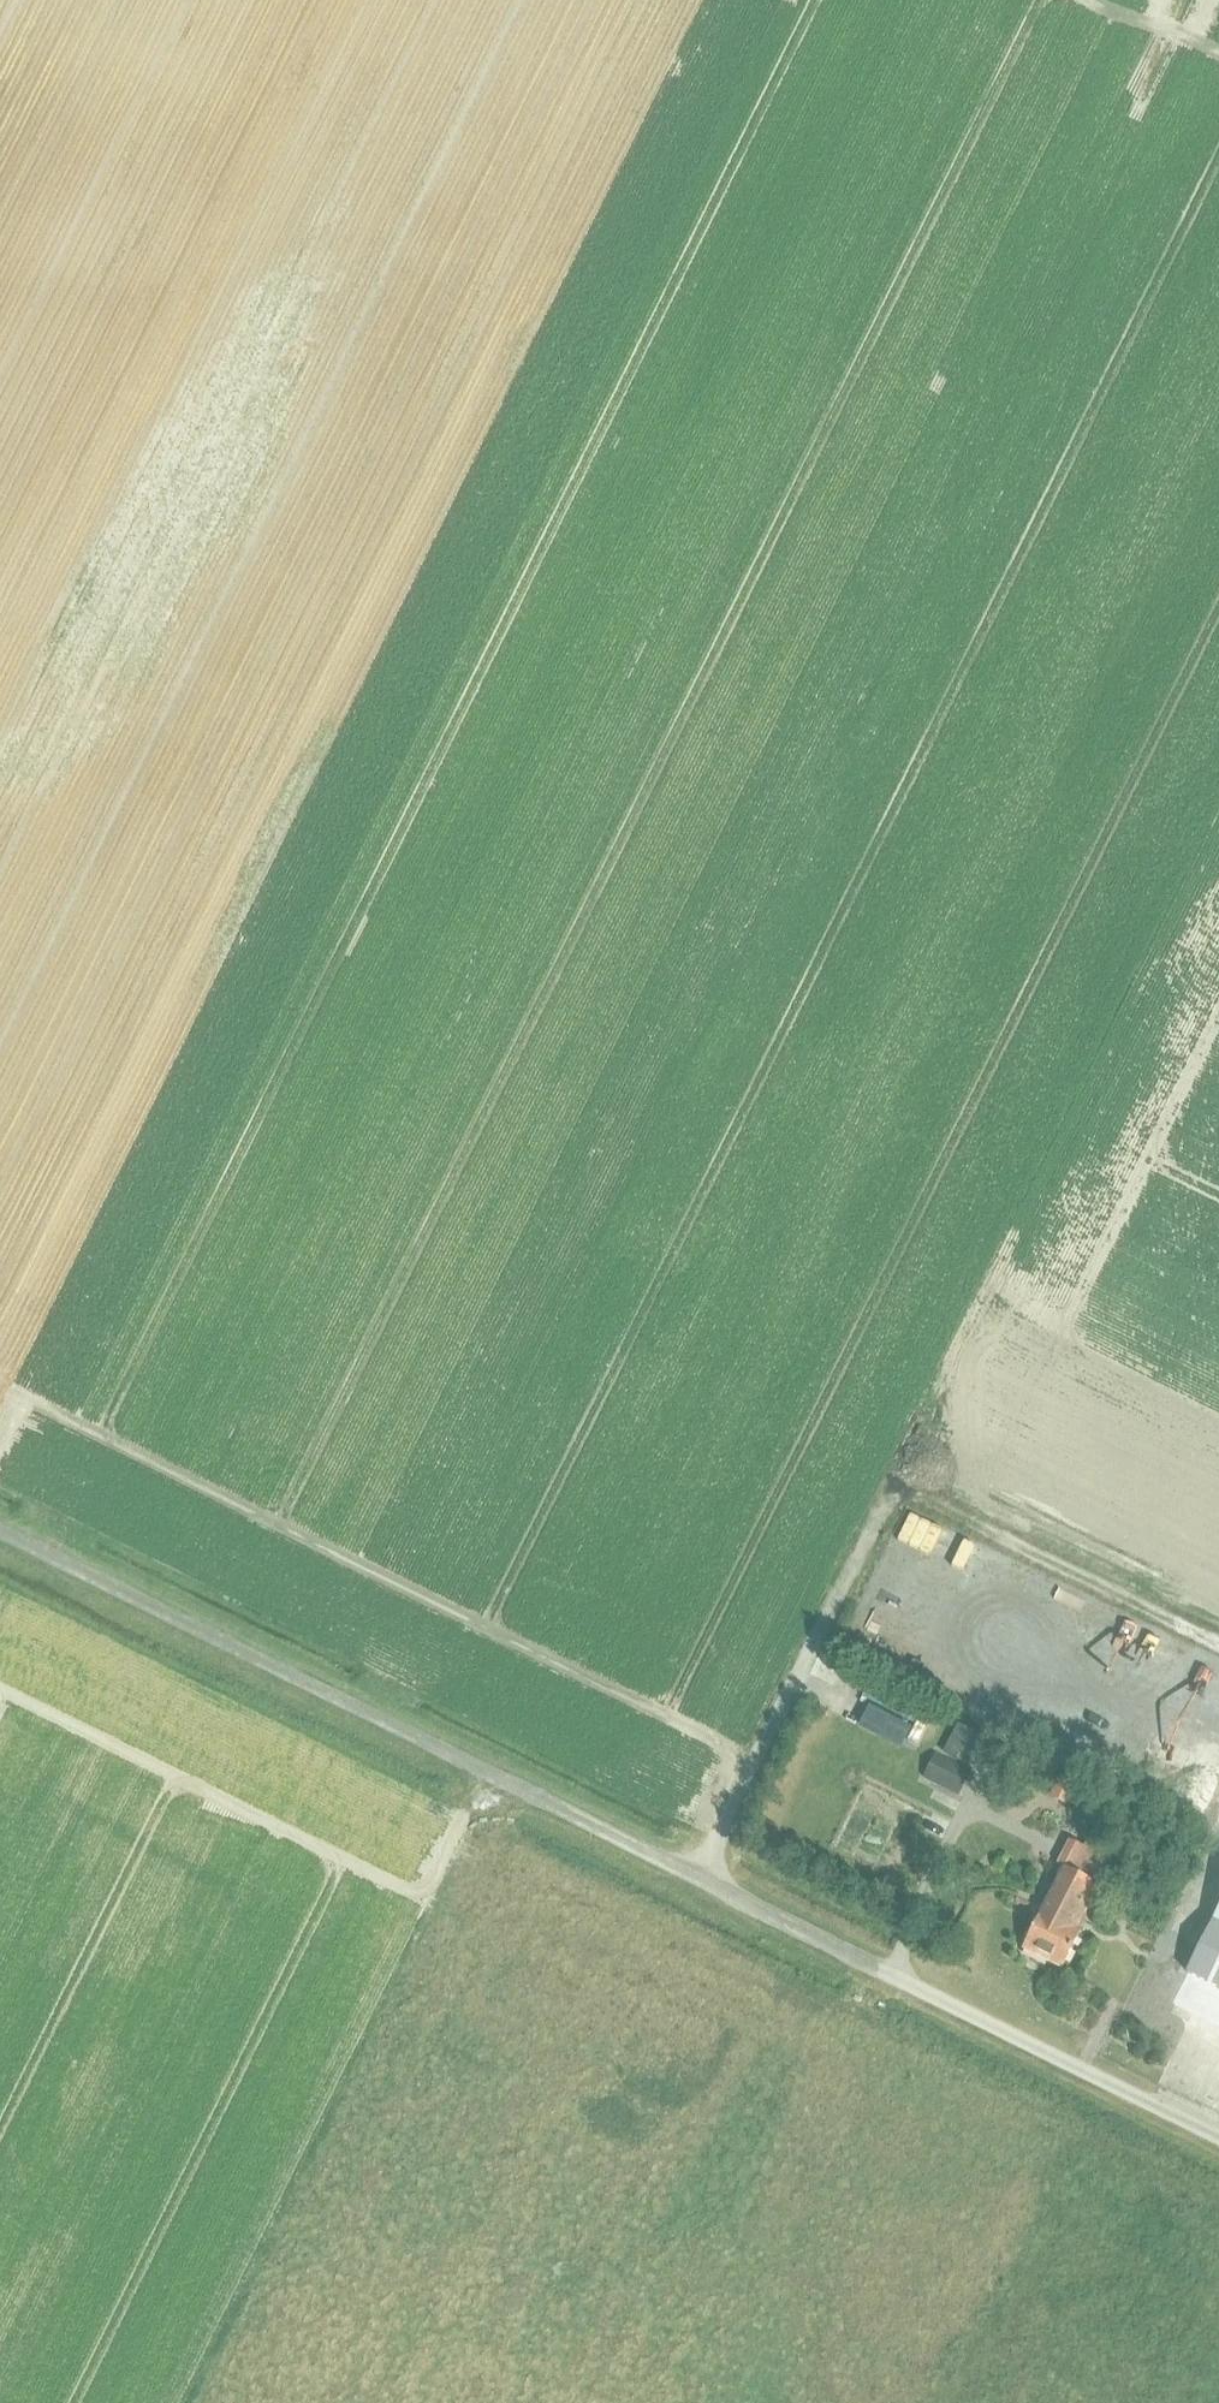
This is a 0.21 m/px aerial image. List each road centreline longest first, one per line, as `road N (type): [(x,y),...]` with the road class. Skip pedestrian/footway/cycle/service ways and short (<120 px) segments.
road 1 (unclassified): [(1218,2140),(0,1537)]

